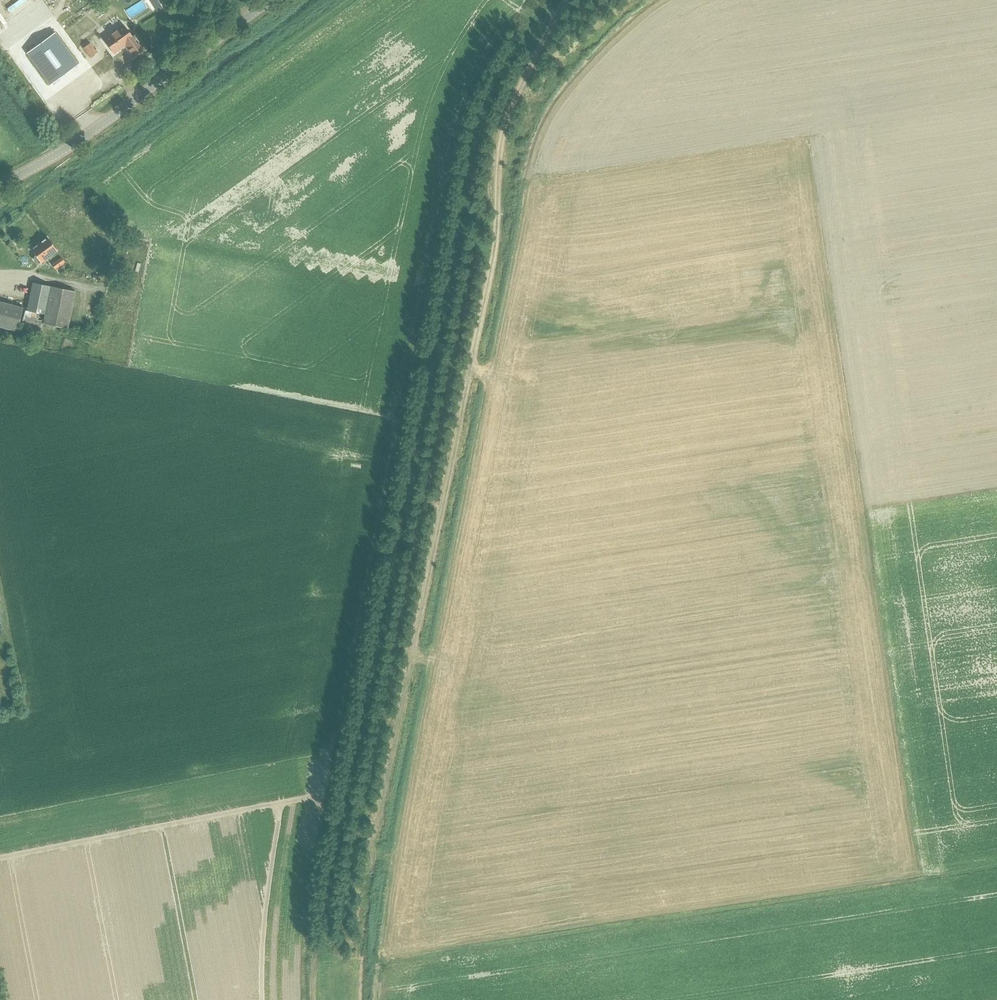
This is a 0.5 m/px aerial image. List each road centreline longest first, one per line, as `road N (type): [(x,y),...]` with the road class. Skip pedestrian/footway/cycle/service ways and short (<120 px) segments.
road 1 (tertiary): [(0,186),(66,149),(268,0)]

